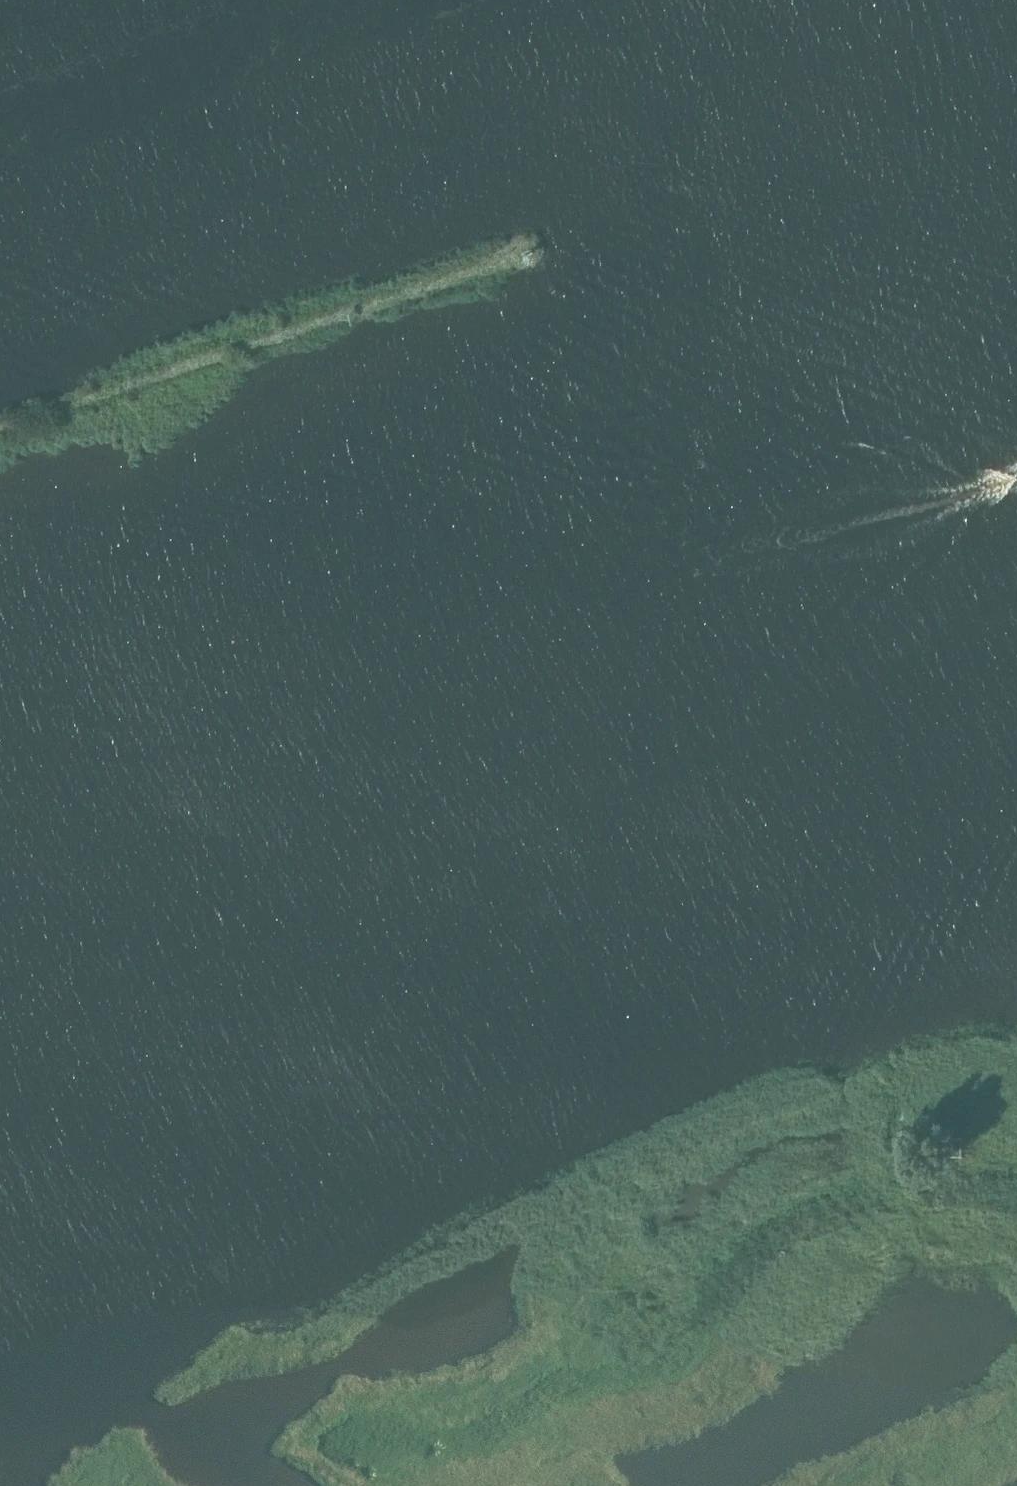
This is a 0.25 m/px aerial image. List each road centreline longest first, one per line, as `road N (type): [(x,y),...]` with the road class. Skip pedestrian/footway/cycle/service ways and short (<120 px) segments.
road 1 (track): [(1016,1198),(951,1189),(840,1202),(739,1264),(686,1350),(656,1368),(566,1379),(459,1433),(329,1433)]

